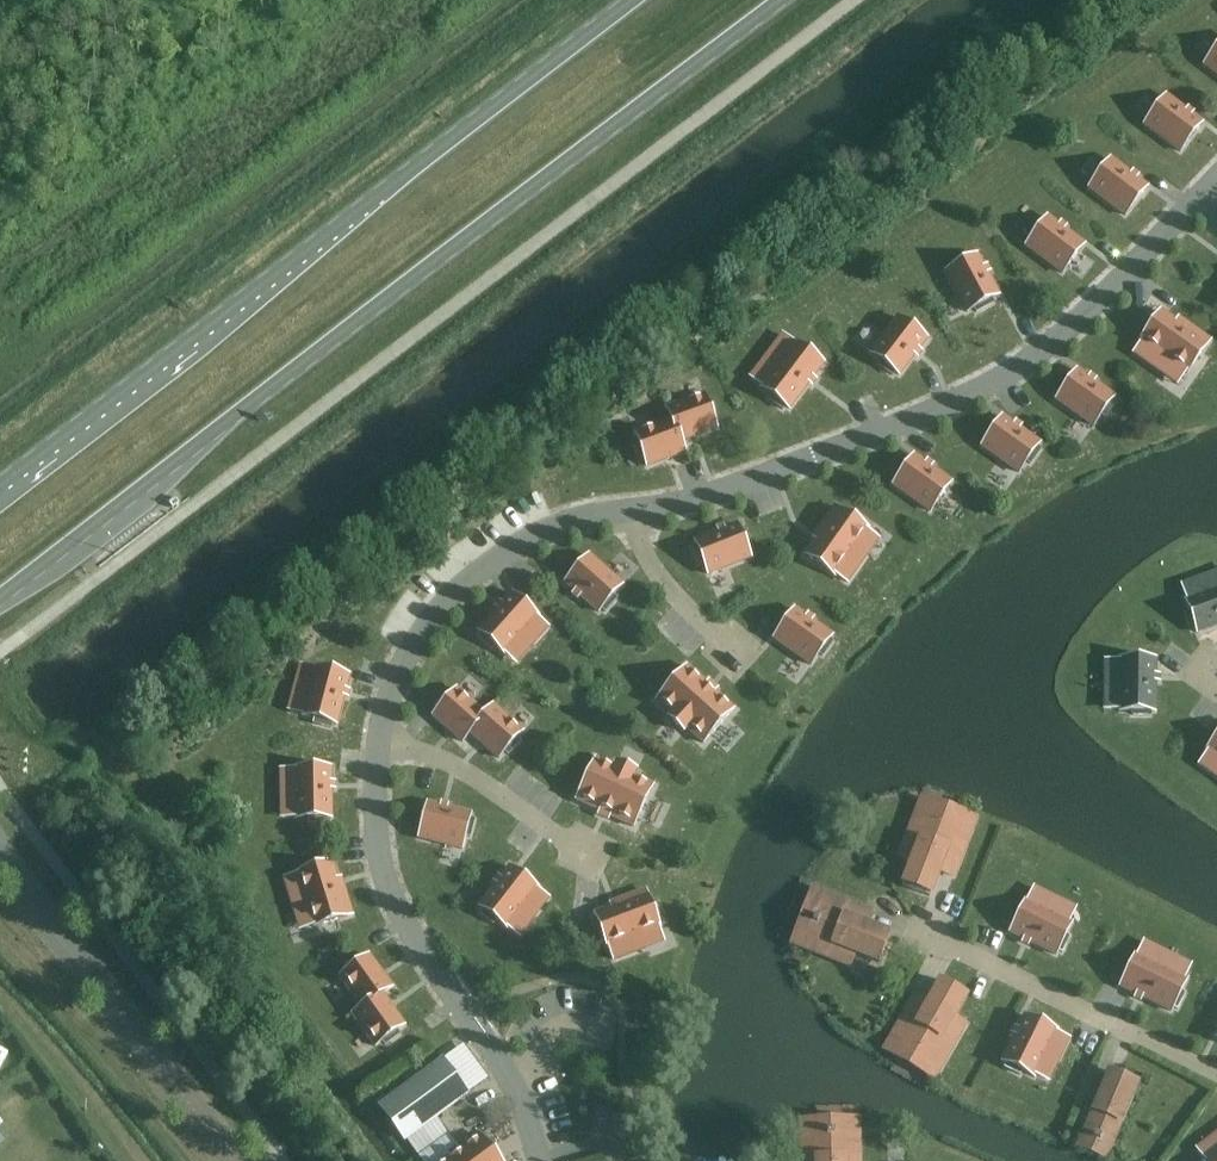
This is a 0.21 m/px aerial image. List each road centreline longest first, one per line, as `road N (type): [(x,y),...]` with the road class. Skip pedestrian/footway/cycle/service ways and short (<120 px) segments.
road 1 (primary): [(0,595),(784,0)]
road 2 (primary): [(635,0),(0,492)]
road 3 (residential): [(1216,172),(1047,344),(888,428),(705,500),(634,514)]
road 4 (residential): [(377,744),(373,815),(383,878),(430,966),(516,1089),(536,1160)]
road 5 (unclassified): [(234,1160),(0,855)]
road 6 (residential): [(634,514),(570,524),(474,572),(407,652),(377,744)]
road 7 (residential): [(1216,1076),(933,939)]
road 8 (residential): [(587,853),(475,780),(377,744)]
road 9 (residential): [(730,652),(668,593),(645,559),(634,514)]

